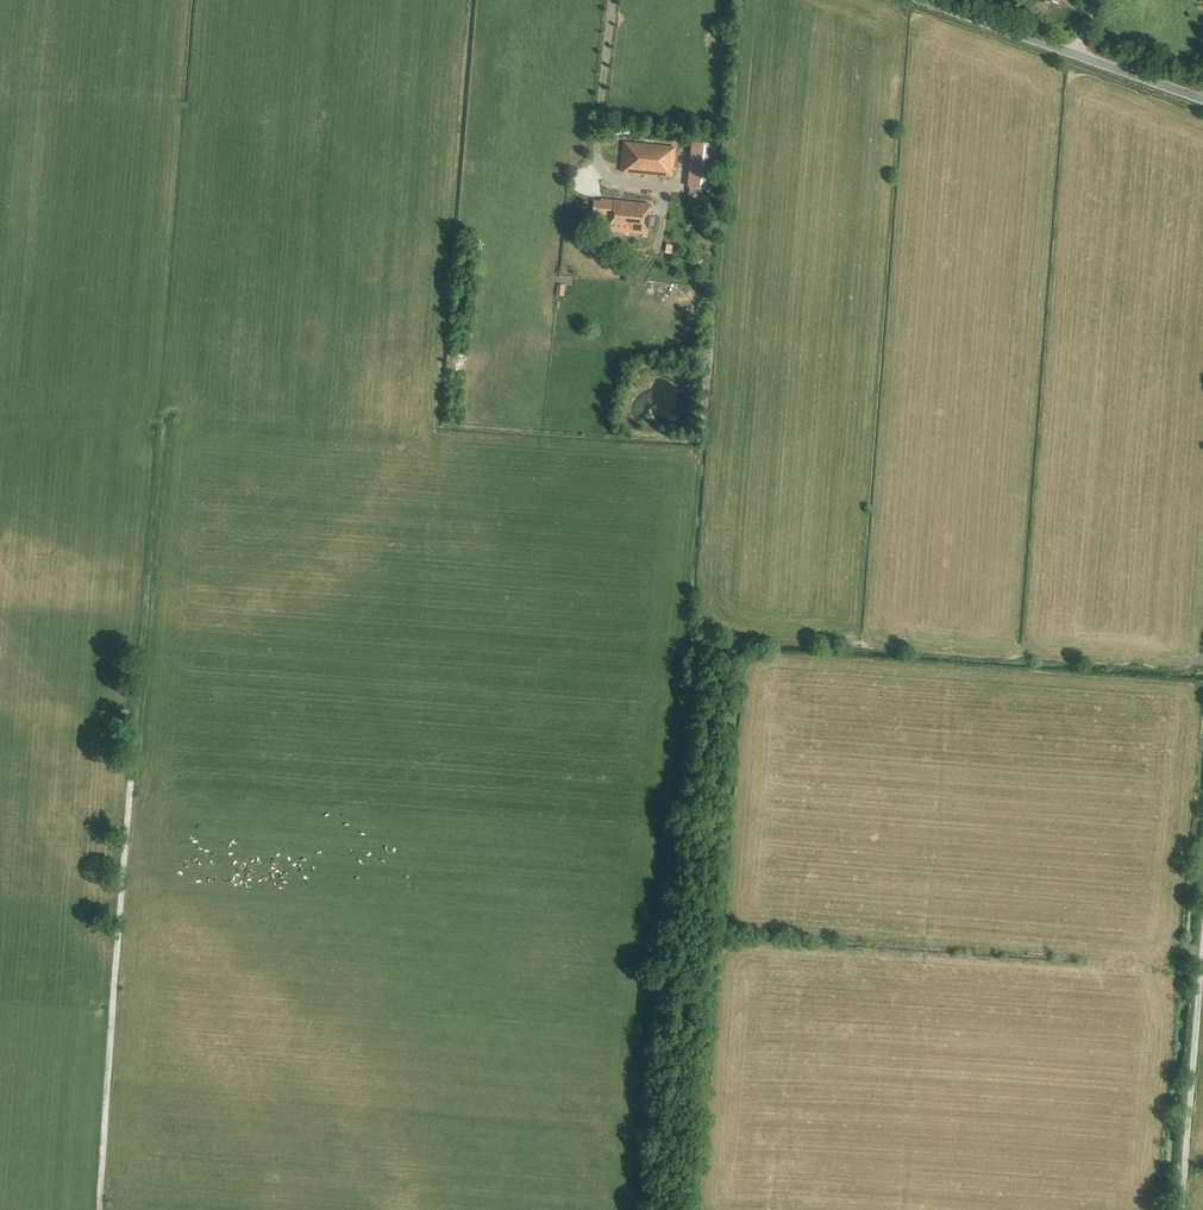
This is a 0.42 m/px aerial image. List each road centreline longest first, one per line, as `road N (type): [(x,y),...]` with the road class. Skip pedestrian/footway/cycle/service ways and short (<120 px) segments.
road 1 (unclassified): [(1202,100),(919,0)]
road 2 (track): [(593,181),(611,0)]

